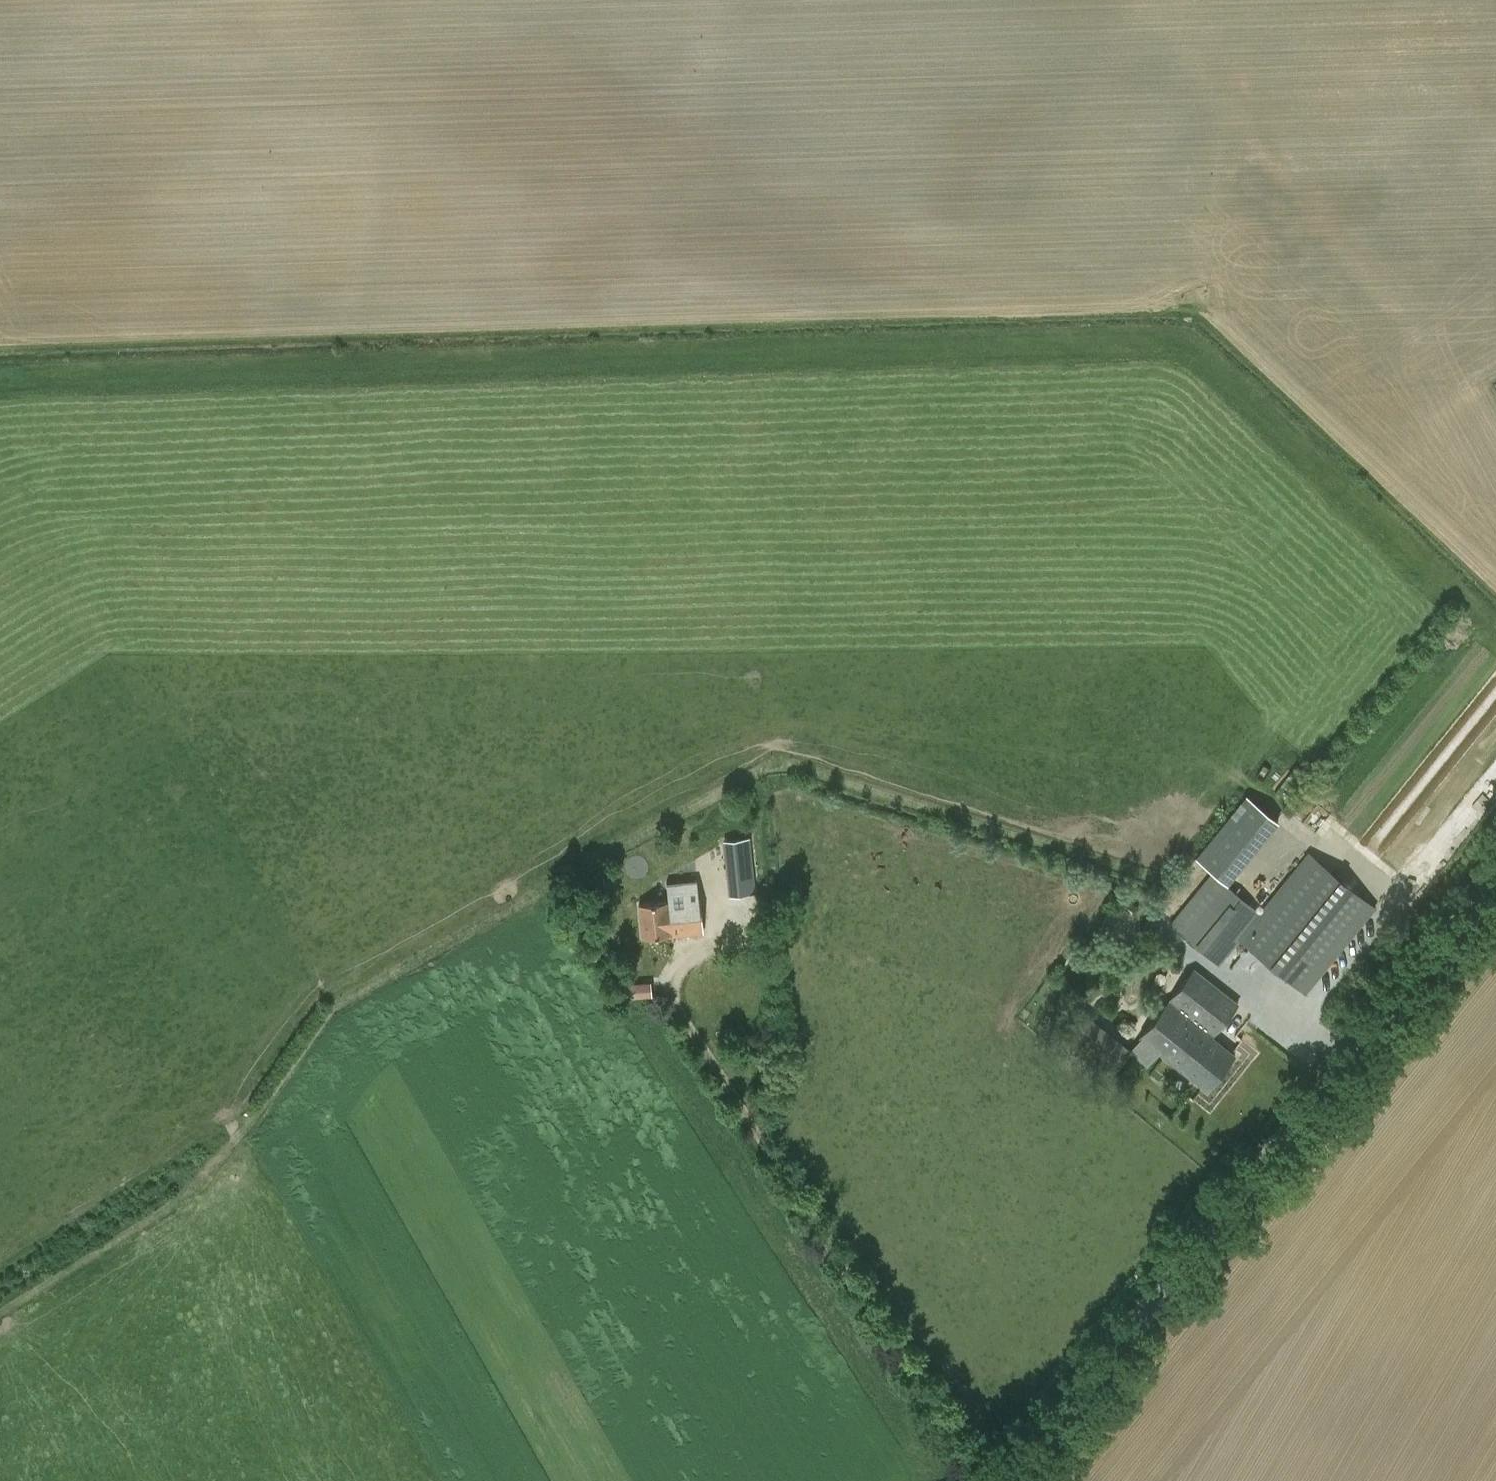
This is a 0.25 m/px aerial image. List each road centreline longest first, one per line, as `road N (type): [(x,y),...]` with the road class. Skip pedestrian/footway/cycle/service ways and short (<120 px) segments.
road 1 (tertiary): [(1012,1480),(1495,885)]

